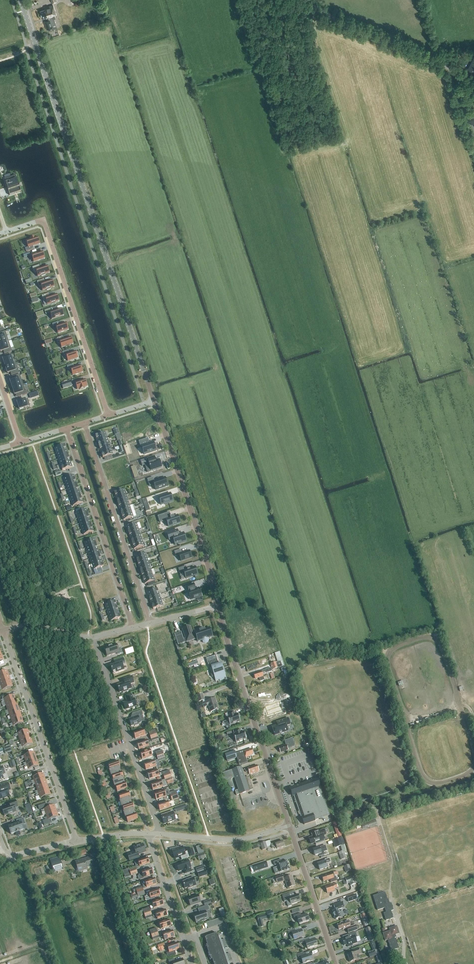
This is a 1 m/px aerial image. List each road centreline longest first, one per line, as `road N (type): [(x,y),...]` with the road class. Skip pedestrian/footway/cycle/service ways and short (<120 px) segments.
road 1 (tertiary): [(154,401),(20,0)]
road 2 (residential): [(7,232),(43,220),(109,415)]
road 3 (tertiary): [(289,826),(216,607)]
road 4 (unclassified): [(77,841),(3,631)]
road 5 (tertiary): [(216,607),(154,401)]
road 6 (residential): [(84,423),(151,623)]
road 7 (residential): [(66,429),(132,628)]
road 8 (unclassified): [(93,637),(160,834)]
road 9 (unclassified): [(473,83),(308,0)]
road 10 (tertiary): [(335,963),(289,826)]
road 11 (unclassified): [(289,826),(242,840),(160,834)]

